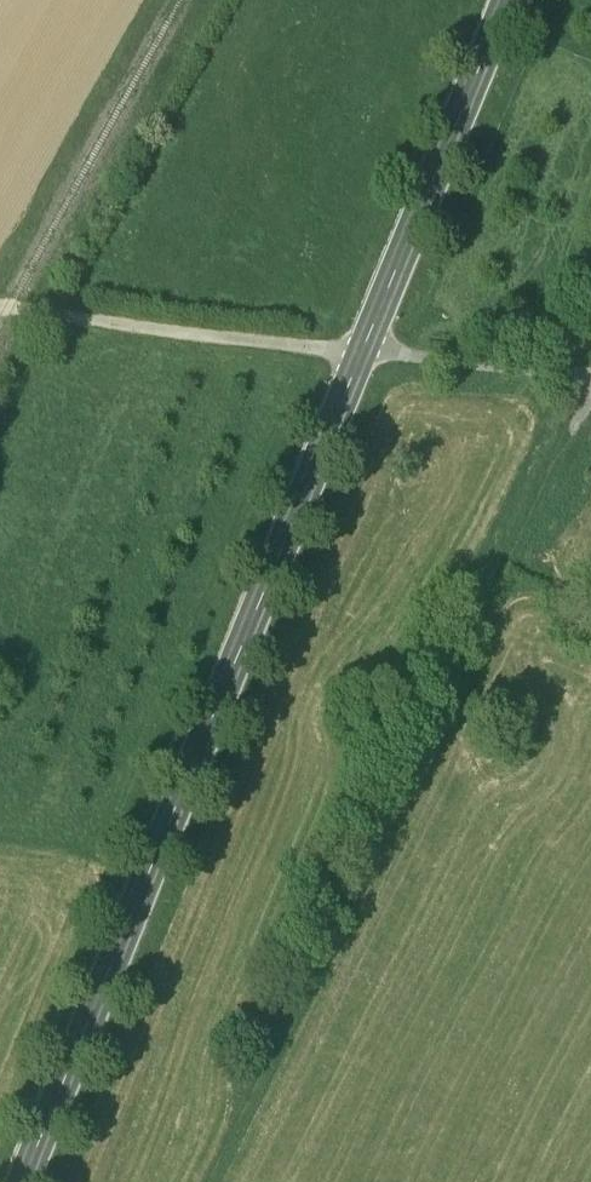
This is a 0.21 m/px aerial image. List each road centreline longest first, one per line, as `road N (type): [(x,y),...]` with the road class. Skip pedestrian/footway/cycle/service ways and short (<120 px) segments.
road 1 (tertiary): [(508,0),(22,1181)]
road 2 (track): [(209,1181),(590,392)]
road 3 (track): [(0,311),(361,358)]

